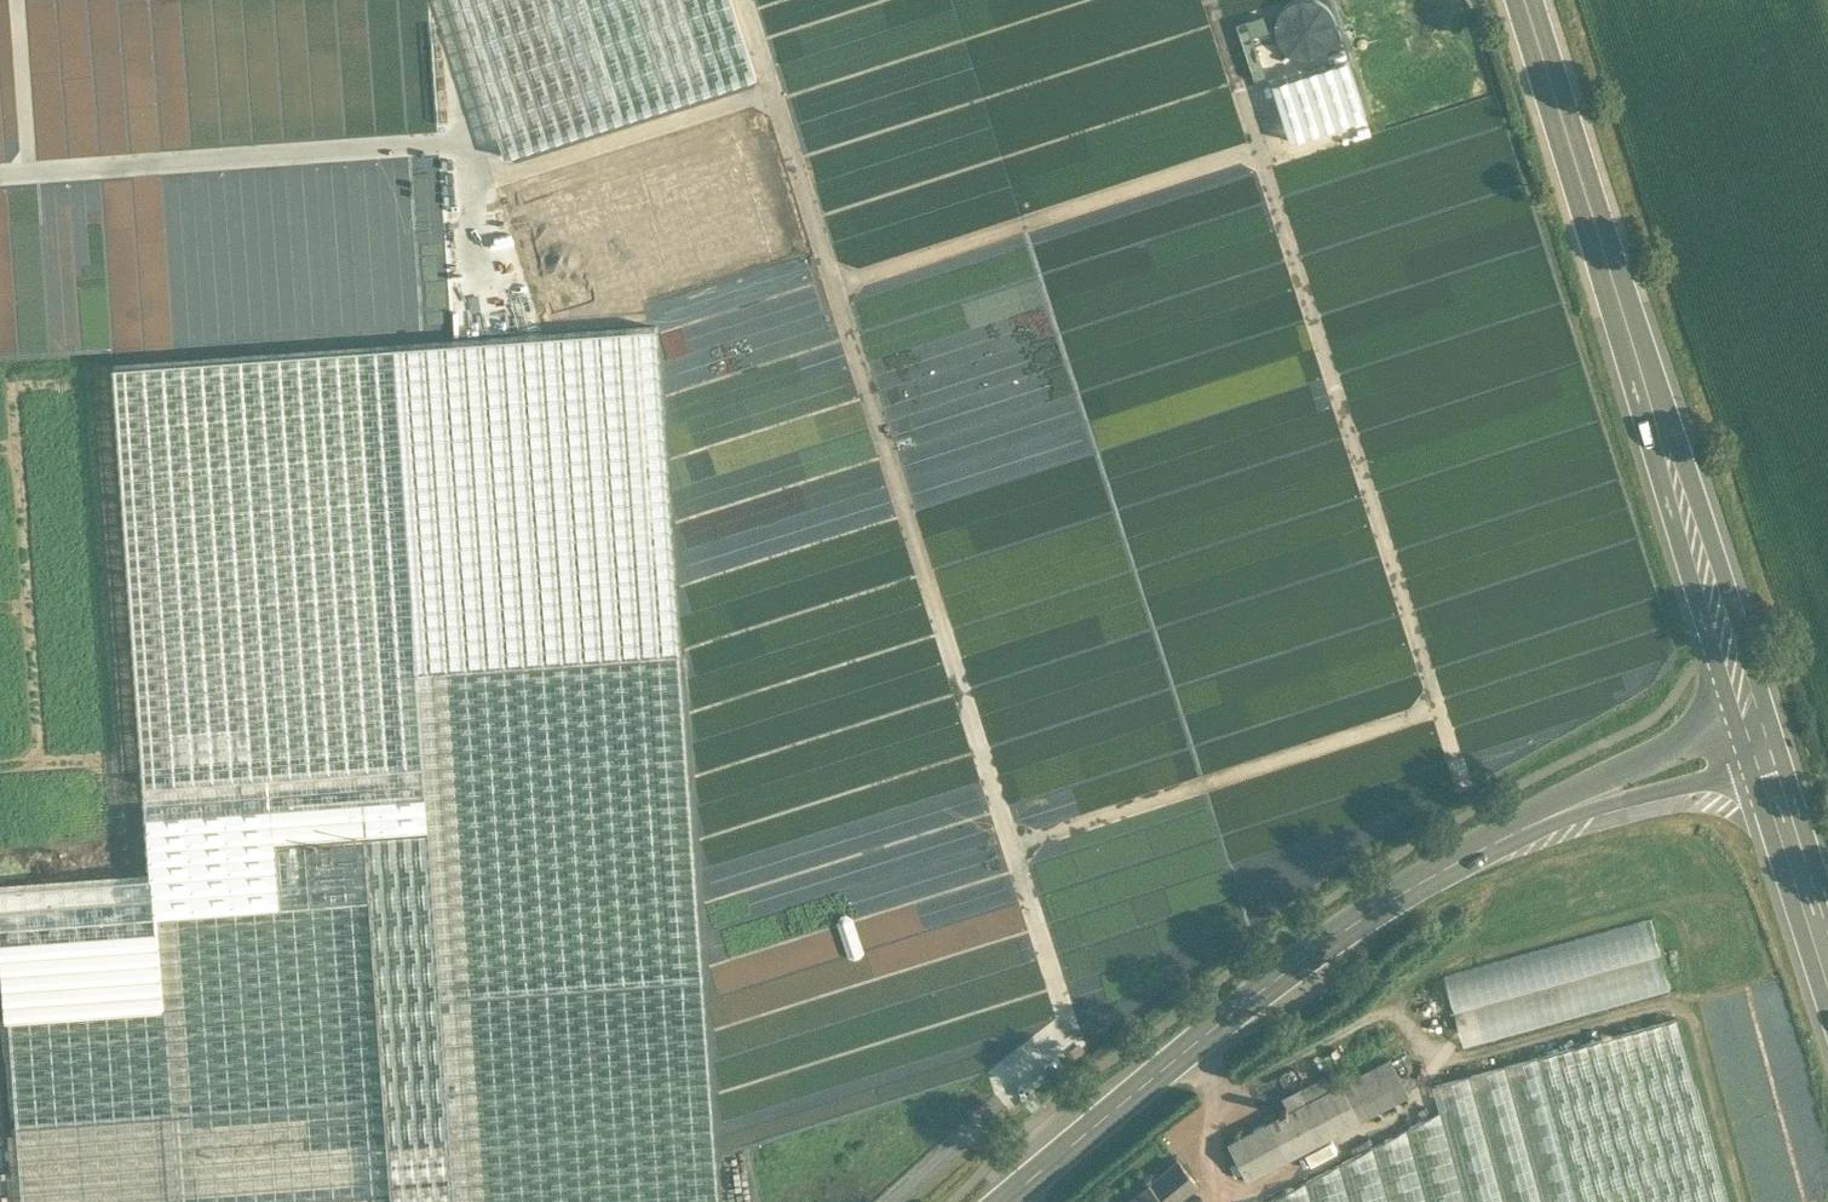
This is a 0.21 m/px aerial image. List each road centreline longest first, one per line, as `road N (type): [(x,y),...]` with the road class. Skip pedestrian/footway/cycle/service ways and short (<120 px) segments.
road 1 (track): [(743,0),(1071,1023),(998,1108),(893,1201)]
road 2 (secondary): [(1003,1201),(1316,951),(1441,870),(1581,807),(1759,743)]
road 3 (track): [(1462,782),(1211,0)]
road 4 (secondary): [(1521,0),(1759,743)]
road 5 (track): [(0,174),(469,140)]
road 6 (track): [(1259,149),(834,286)]
road 7 (track): [(1438,708),(1014,846)]
road 8 (track): [(471,163),(514,174),(771,92)]
road 9 (track): [(444,0),(469,140),(483,305)]
road 10 (secondary): [(1759,743),(1827,959)]

